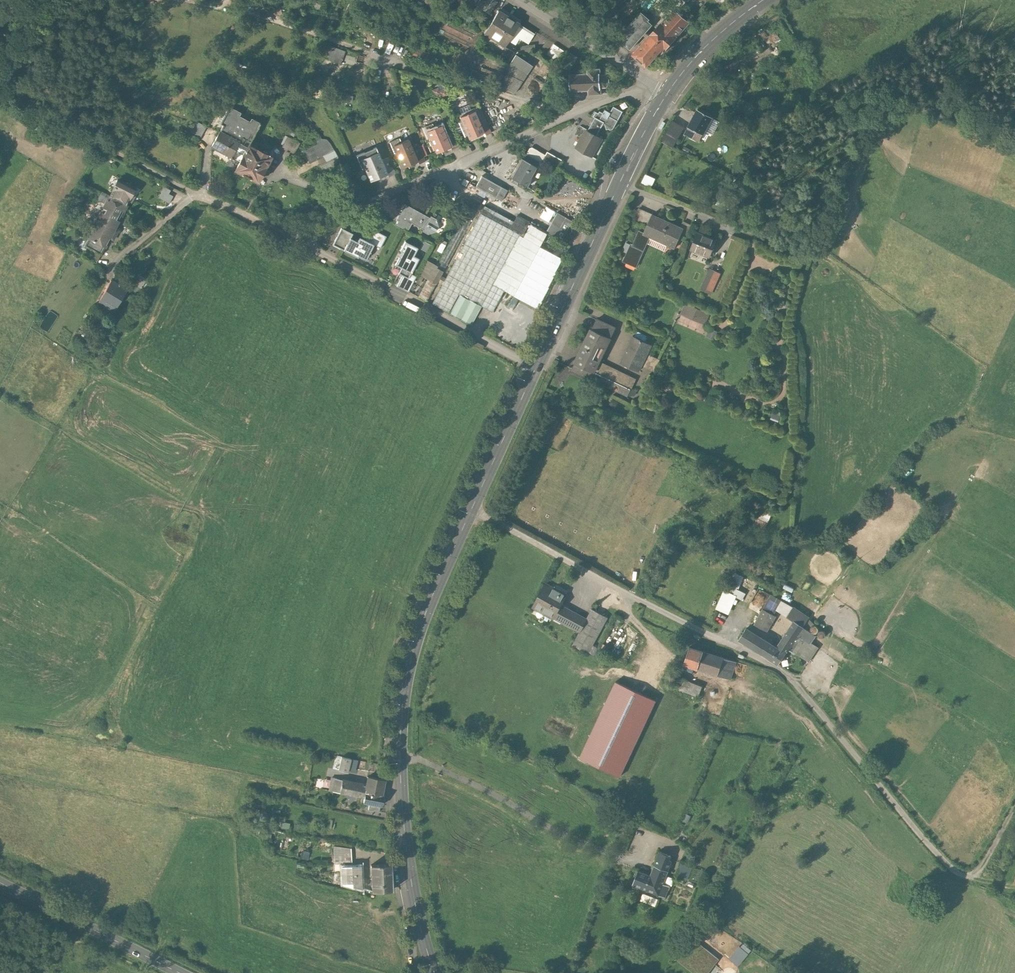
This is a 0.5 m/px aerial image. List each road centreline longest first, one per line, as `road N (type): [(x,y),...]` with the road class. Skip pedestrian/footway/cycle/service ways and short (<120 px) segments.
road 1 (residential): [(538,366),(294,242),(576,114),(648,90),(667,92)]
road 2 (secondary): [(538,366),(440,578),(409,671),(404,833),(434,972)]
road 3 (track): [(1014,808),(989,857),(974,875),(958,875),(819,711)]
road 4 (secondary): [(667,92),(538,366)]
road 5 (tertiary): [(0,882),(179,972)]
road 6 (track): [(153,176),(0,94)]
road 7 (secondary): [(762,0),(711,41),(667,92)]

